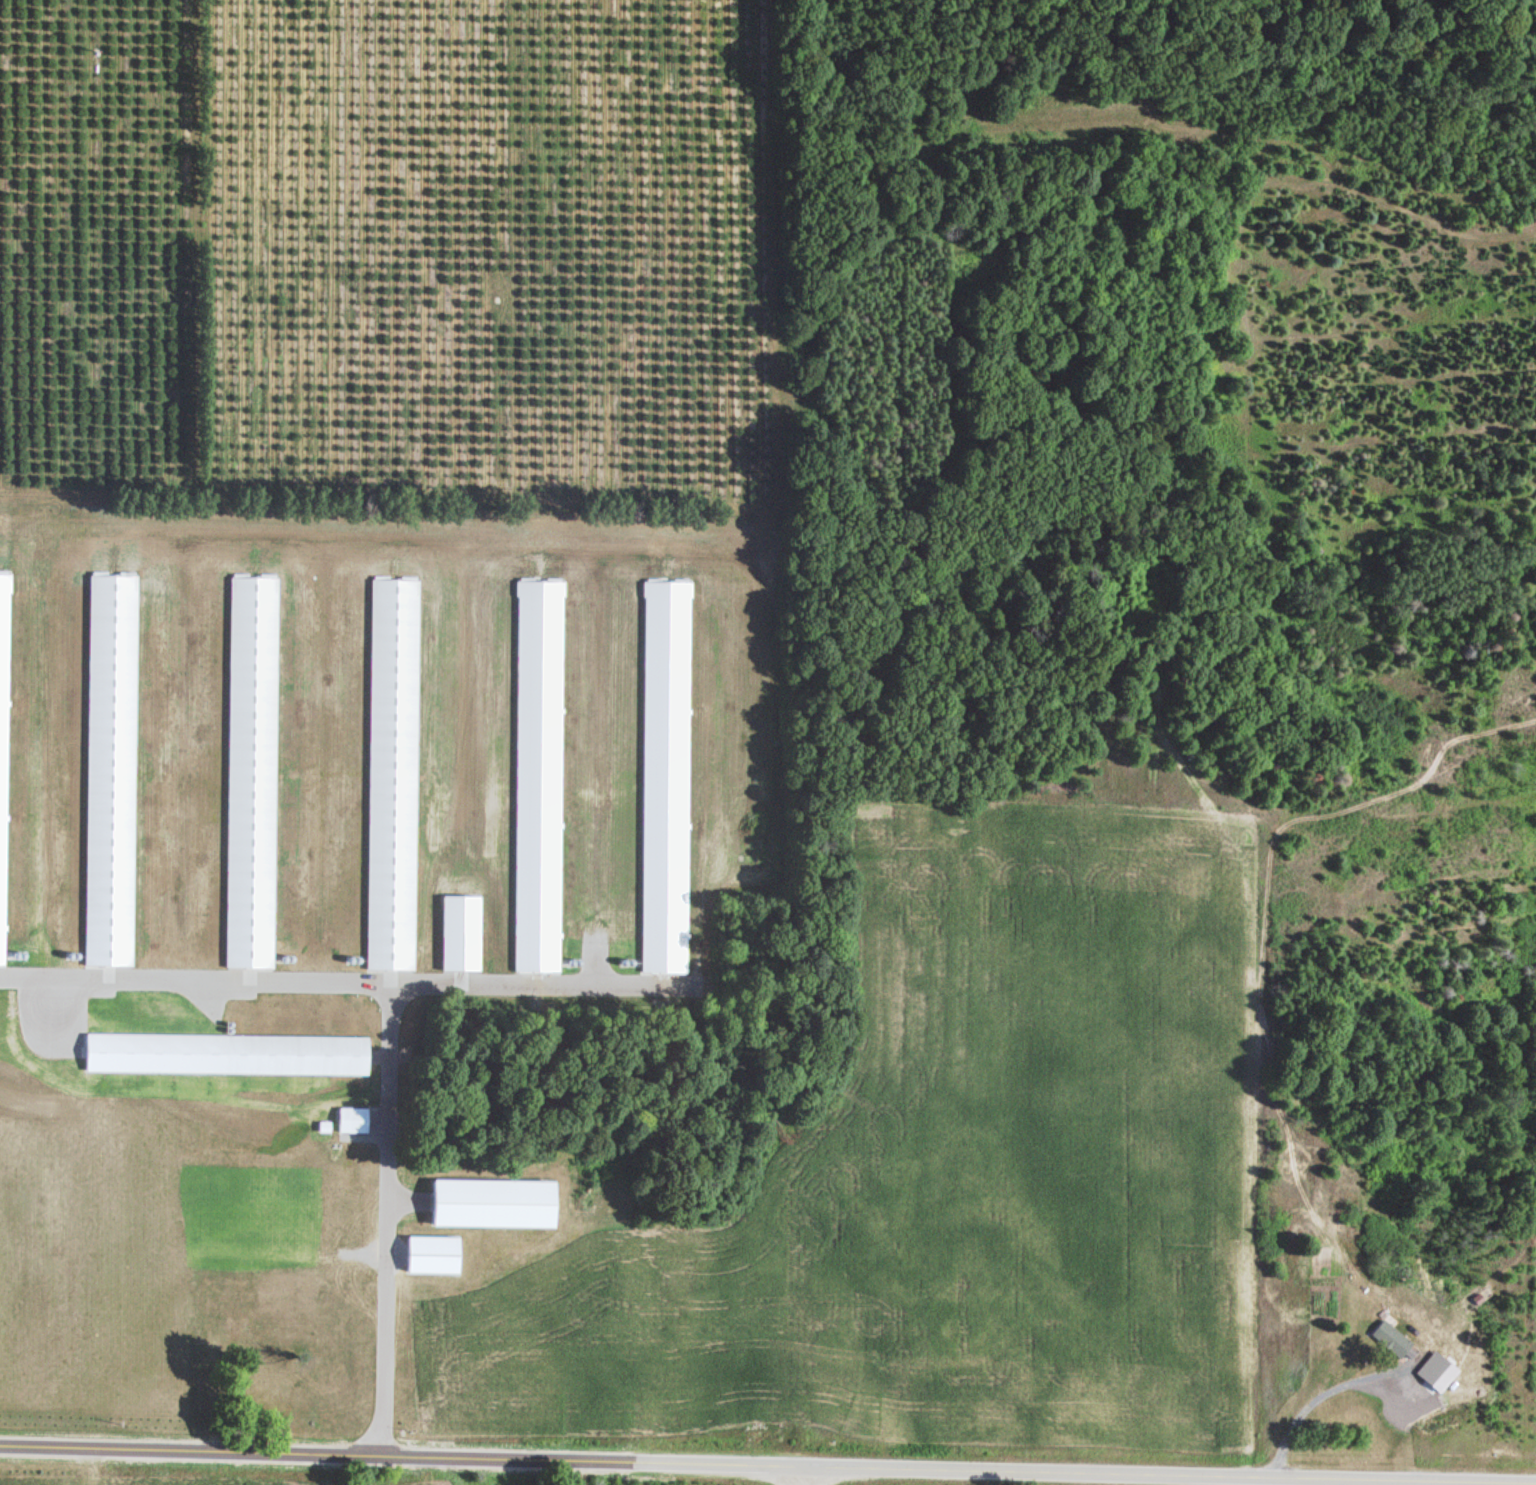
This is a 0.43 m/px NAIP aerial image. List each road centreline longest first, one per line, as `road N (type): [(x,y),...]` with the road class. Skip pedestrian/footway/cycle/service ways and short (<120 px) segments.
road 1 (residential): [(1530,1484),(0,1447)]

